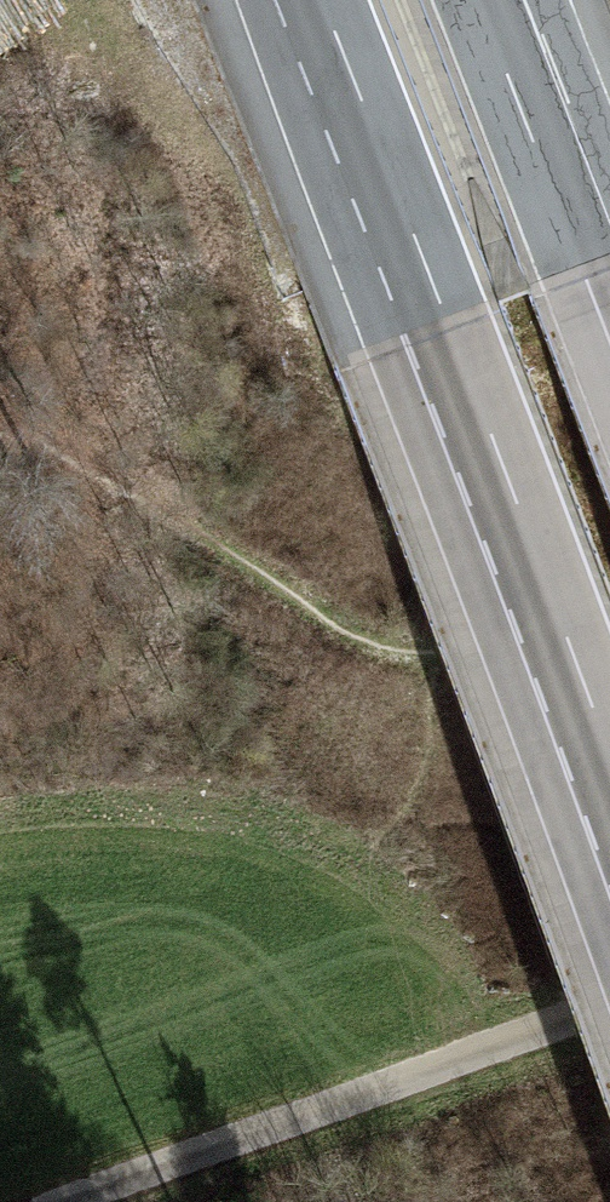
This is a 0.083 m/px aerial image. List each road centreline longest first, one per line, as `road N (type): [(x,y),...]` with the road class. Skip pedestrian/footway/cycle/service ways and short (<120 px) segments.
road 1 (motorway): [(322,0),(609,756)]
road 2 (track): [(71,1201),(609,999)]
road 3 (motorway): [(609,342),(477,0)]

